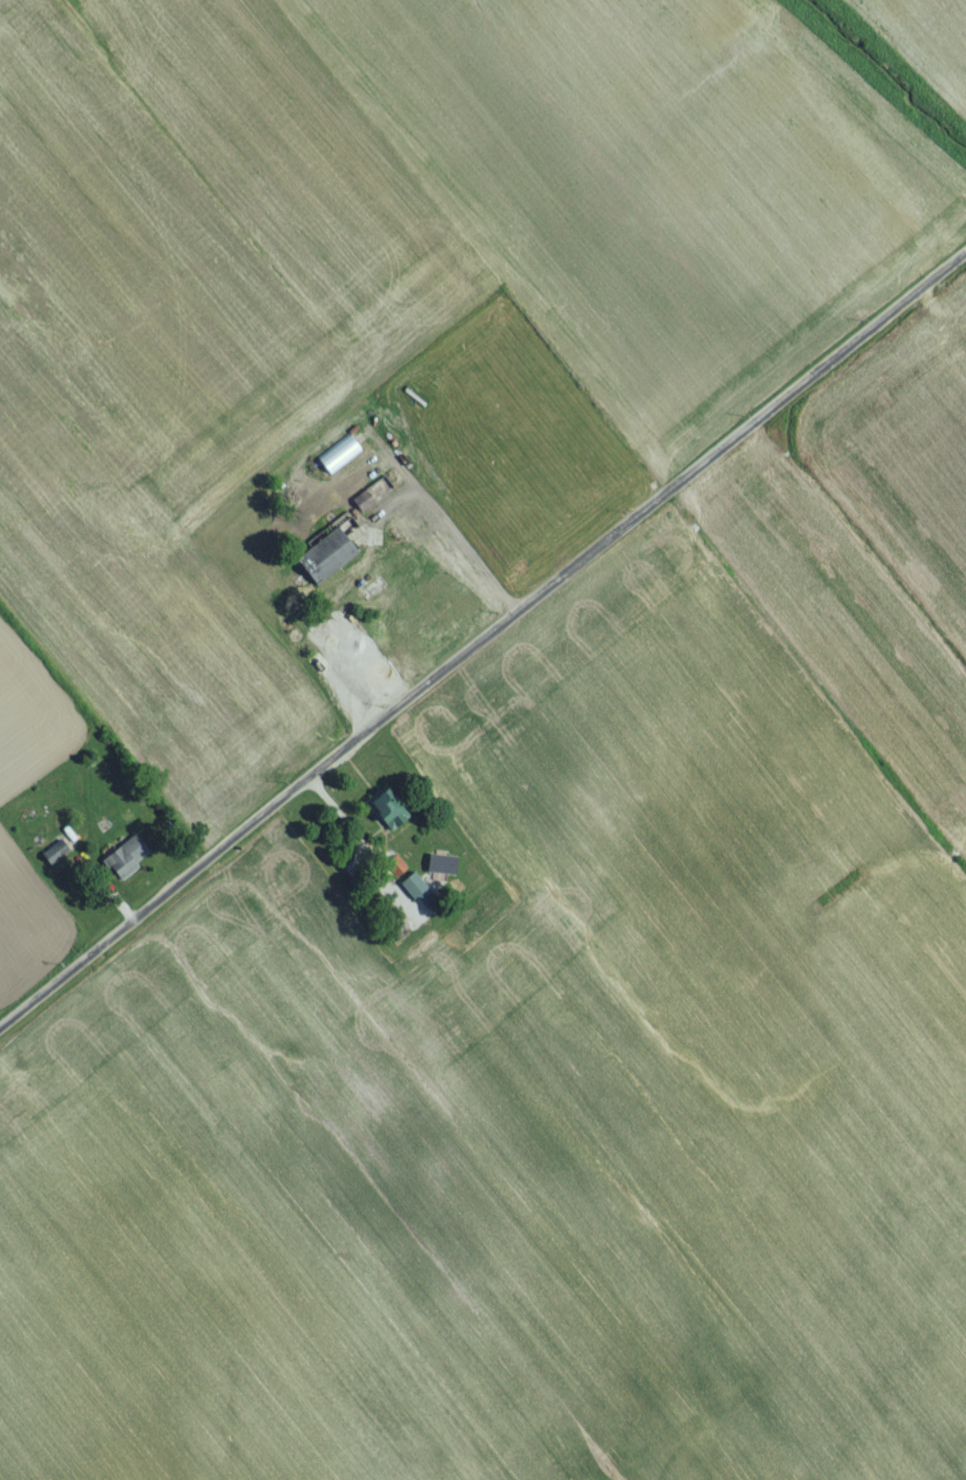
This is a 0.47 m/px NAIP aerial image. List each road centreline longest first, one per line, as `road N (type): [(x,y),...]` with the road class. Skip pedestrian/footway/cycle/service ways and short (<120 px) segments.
road 1 (residential): [(0,1035),(965,262)]

